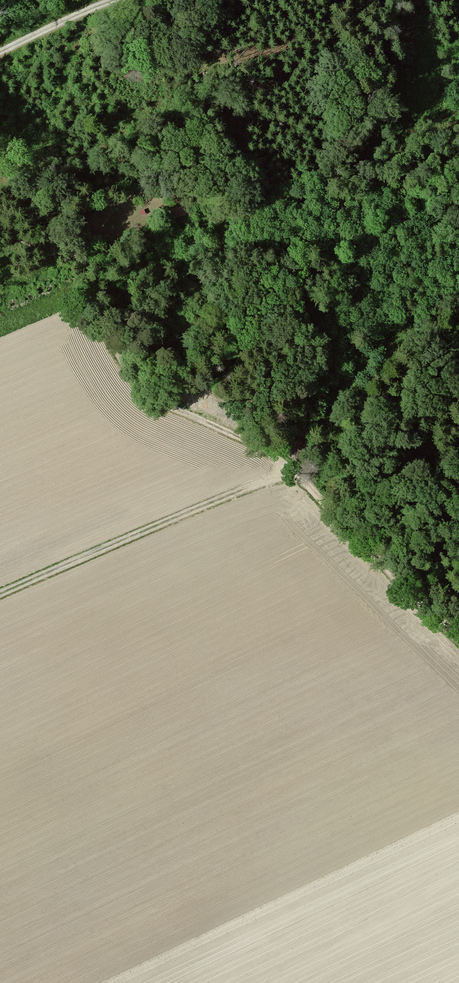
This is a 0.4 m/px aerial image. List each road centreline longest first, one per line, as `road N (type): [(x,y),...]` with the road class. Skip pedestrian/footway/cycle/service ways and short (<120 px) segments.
road 1 (track): [(458,627),(422,603),(277,457),(155,398),(124,361),(82,261),(0,225)]
road 2 (track): [(292,469),(0,595)]
road 3 (track): [(0,52),(115,0)]

